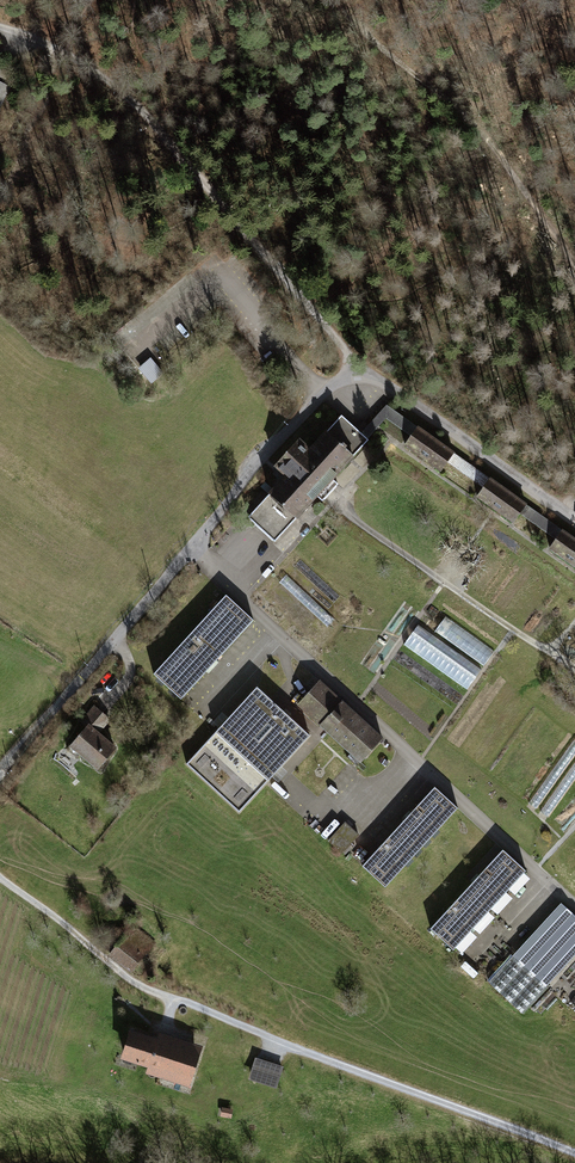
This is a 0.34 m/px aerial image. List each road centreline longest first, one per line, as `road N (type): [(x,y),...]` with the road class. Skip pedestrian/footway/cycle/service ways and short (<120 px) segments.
road 1 (residential): [(0,770),(190,555),(264,454),(352,373),(373,377),(574,520)]
road 2 (track): [(574,1154),(154,993),(0,877)]
road 3 (track): [(0,26),(62,51),(143,111),(345,351),(352,373)]
road 4 (track): [(574,264),(476,128),(334,0)]

